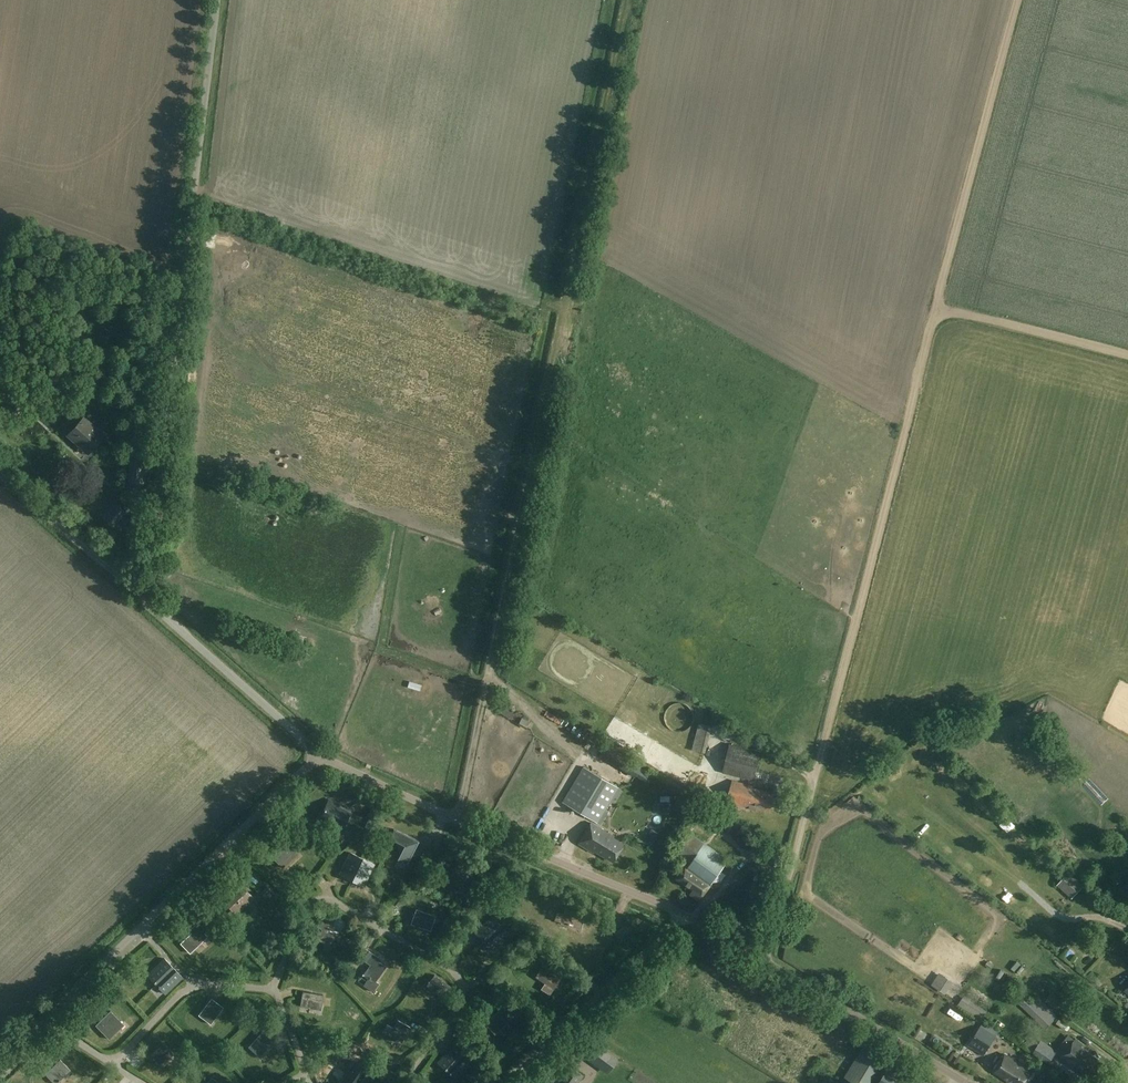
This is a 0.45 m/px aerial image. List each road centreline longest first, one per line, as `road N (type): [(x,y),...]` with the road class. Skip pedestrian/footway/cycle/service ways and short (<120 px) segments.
road 1 (unclassified): [(320,753),(146,596),(217,0)]
road 2 (track): [(458,815),(625,0)]
road 3 (track): [(816,774),(937,306)]
road 4 (unclassified): [(320,753),(0,1064)]
road 5 (unclassified): [(687,915),(320,753)]
road 6 (track): [(937,306),(1019,0)]
road 7 (residential): [(502,1082),(687,915)]
road 8 (unclassified): [(968,1082),(763,960)]
road 9 (track): [(937,306),(1127,354)]
road 10 (unclassified): [(763,960),(816,774)]
road 11 (track): [(146,596),(0,472)]
road 12 (track): [(1127,935),(1102,916),(1055,914),(1019,883)]

